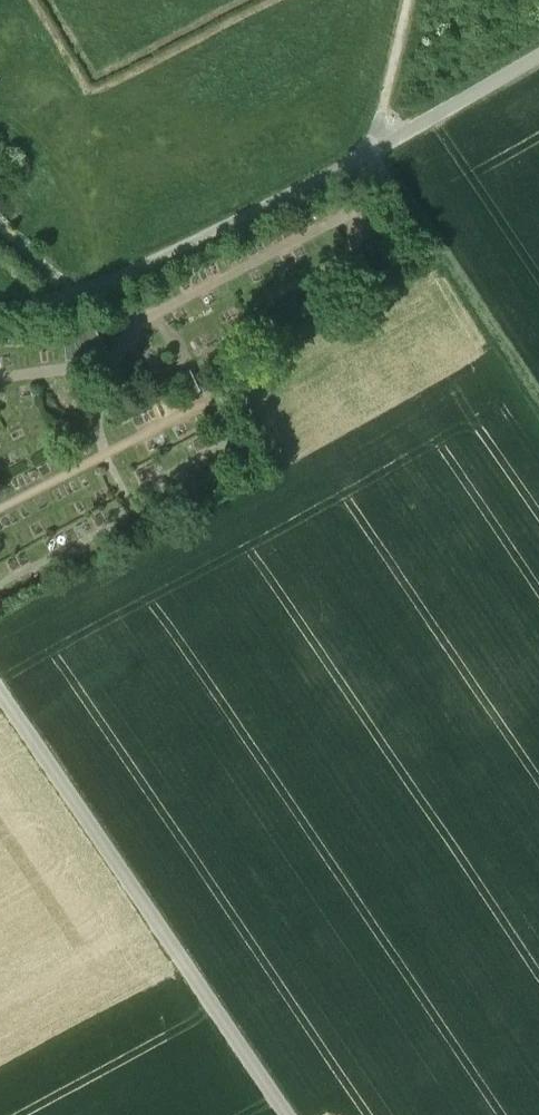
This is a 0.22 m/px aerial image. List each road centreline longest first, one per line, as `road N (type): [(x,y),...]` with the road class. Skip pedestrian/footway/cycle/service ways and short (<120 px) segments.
road 1 (track): [(0,697),(284,1114)]
road 2 (track): [(0,310),(89,292),(361,153)]
road 3 (track): [(361,153),(538,413)]
road 4 (track): [(538,58),(361,153)]

